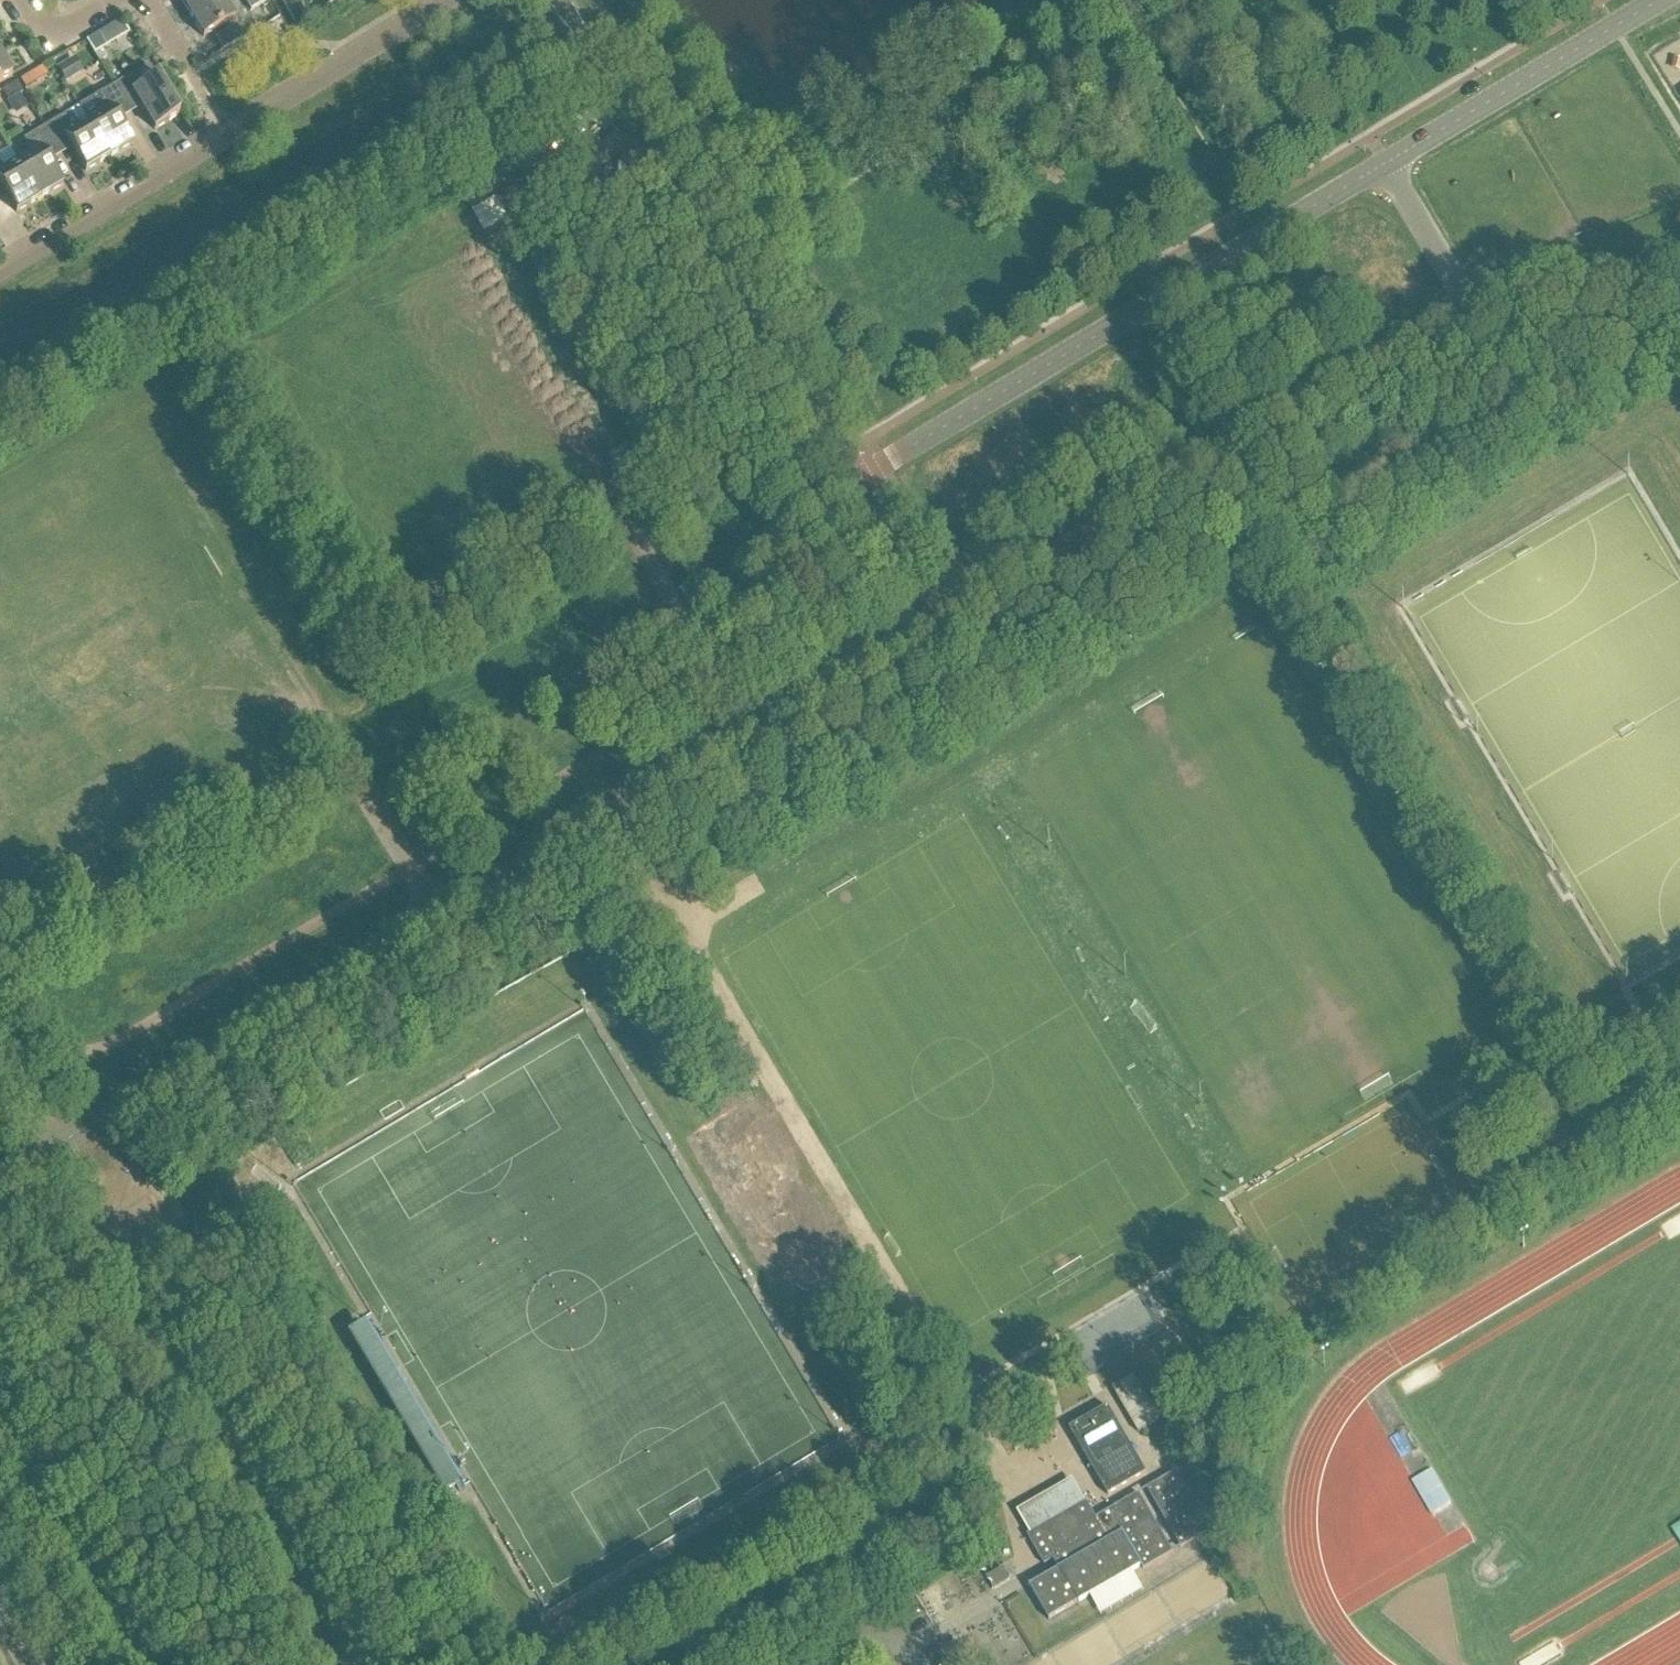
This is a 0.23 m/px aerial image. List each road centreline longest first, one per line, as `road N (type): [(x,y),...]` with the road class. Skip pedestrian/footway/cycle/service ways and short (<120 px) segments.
road 1 (unclassified): [(49,1152),(900,640),(909,618),(906,584),(858,502),(855,481)]
road 2 (unclassified): [(855,481),(1385,170)]
road 3 (residential): [(353,1664),(49,1152)]
road 4 (unclassified): [(855,481),(833,459),(558,0)]
road 5 (residential): [(0,270),(448,3)]
road 6 (unclassified): [(1385,170),(1669,0)]
road 7 (unclassified): [(1466,308),(1227,448)]
road 8 (unclassified): [(1679,261),(1595,272),(1466,308)]
road 9 (unclassified): [(1466,308),(1385,170)]
road 10 (unclassified): [(913,1645),(1029,1578)]
road 11 (residential): [(118,0),(49,42),(25,0)]

